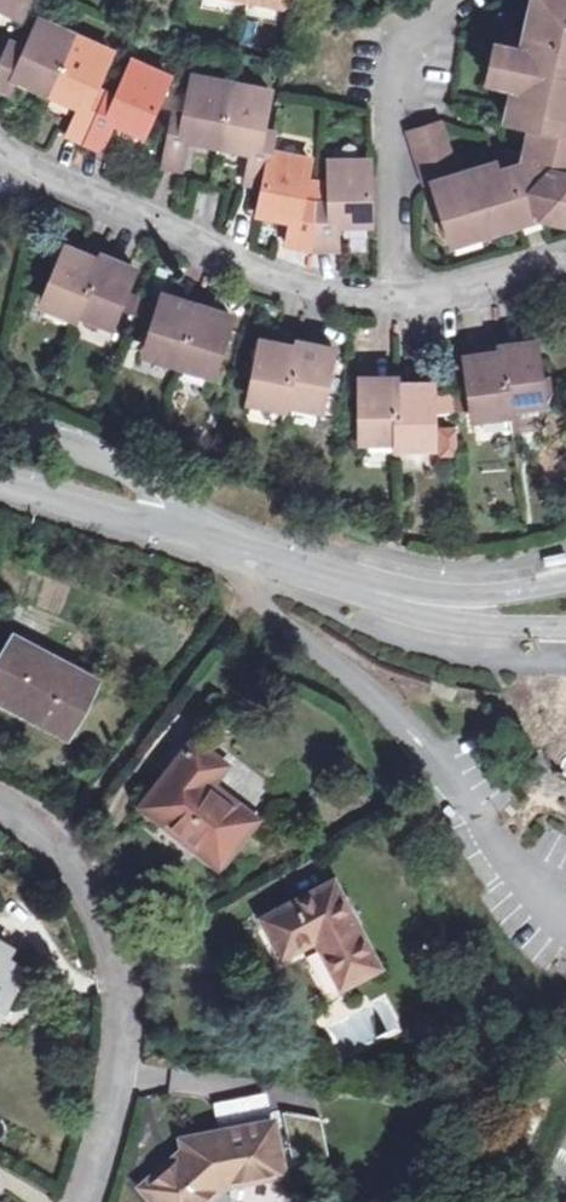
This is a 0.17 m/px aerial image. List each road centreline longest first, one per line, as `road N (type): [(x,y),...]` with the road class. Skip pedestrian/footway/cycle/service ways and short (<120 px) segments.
road 1 (residential): [(401,297),(300,286),(55,180),(0,145)]
road 2 (residential): [(84,1201),(104,1129),(117,1027),(89,926),(46,846),(0,813)]
road 3 (residential): [(458,0),(435,13),(398,76),(401,297)]
road 4 (unclassified): [(171,532),(172,508),(123,469),(0,416)]
road 5 (tertiary): [(374,601),(171,532)]
road 6 (tertiary): [(374,601),(462,626),(565,630)]
road 7 (tertiary): [(565,579),(374,601)]
road 8 (tertiary): [(171,532),(0,484)]
road 9 (residential): [(565,271),(401,297)]

